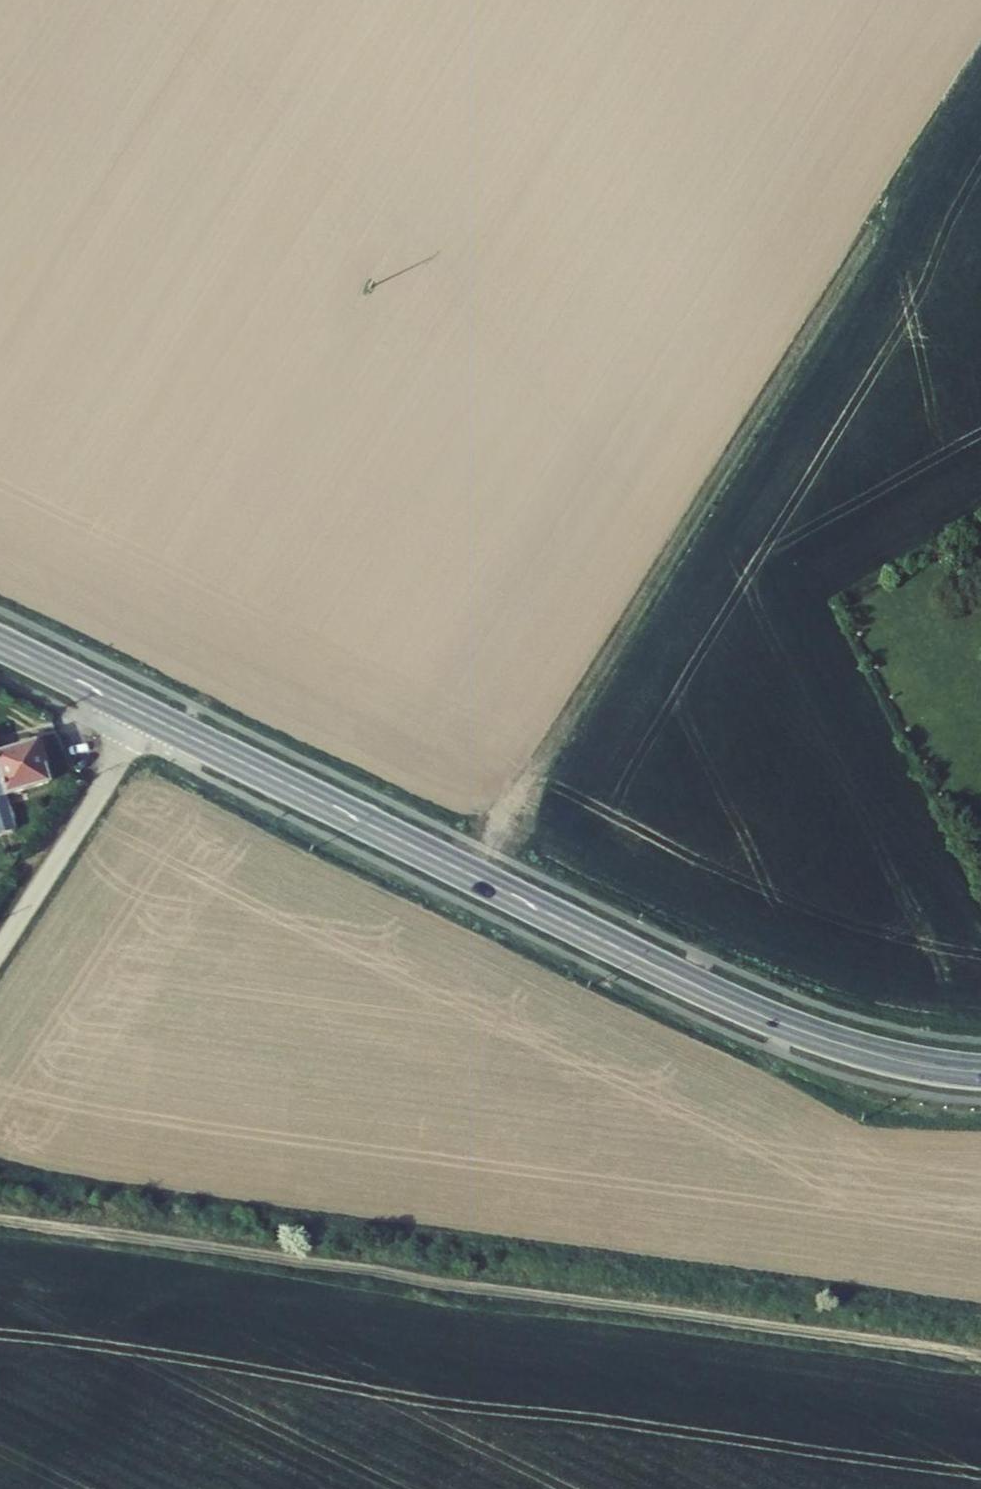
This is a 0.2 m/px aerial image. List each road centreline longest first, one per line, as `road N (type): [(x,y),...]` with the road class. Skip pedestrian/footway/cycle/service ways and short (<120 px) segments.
road 1 (tertiary): [(147,715),(783,1024),(876,1055),(980,1073)]
road 2 (residential): [(147,715),(0,948)]
road 3 (tertiary): [(0,643),(147,715)]

